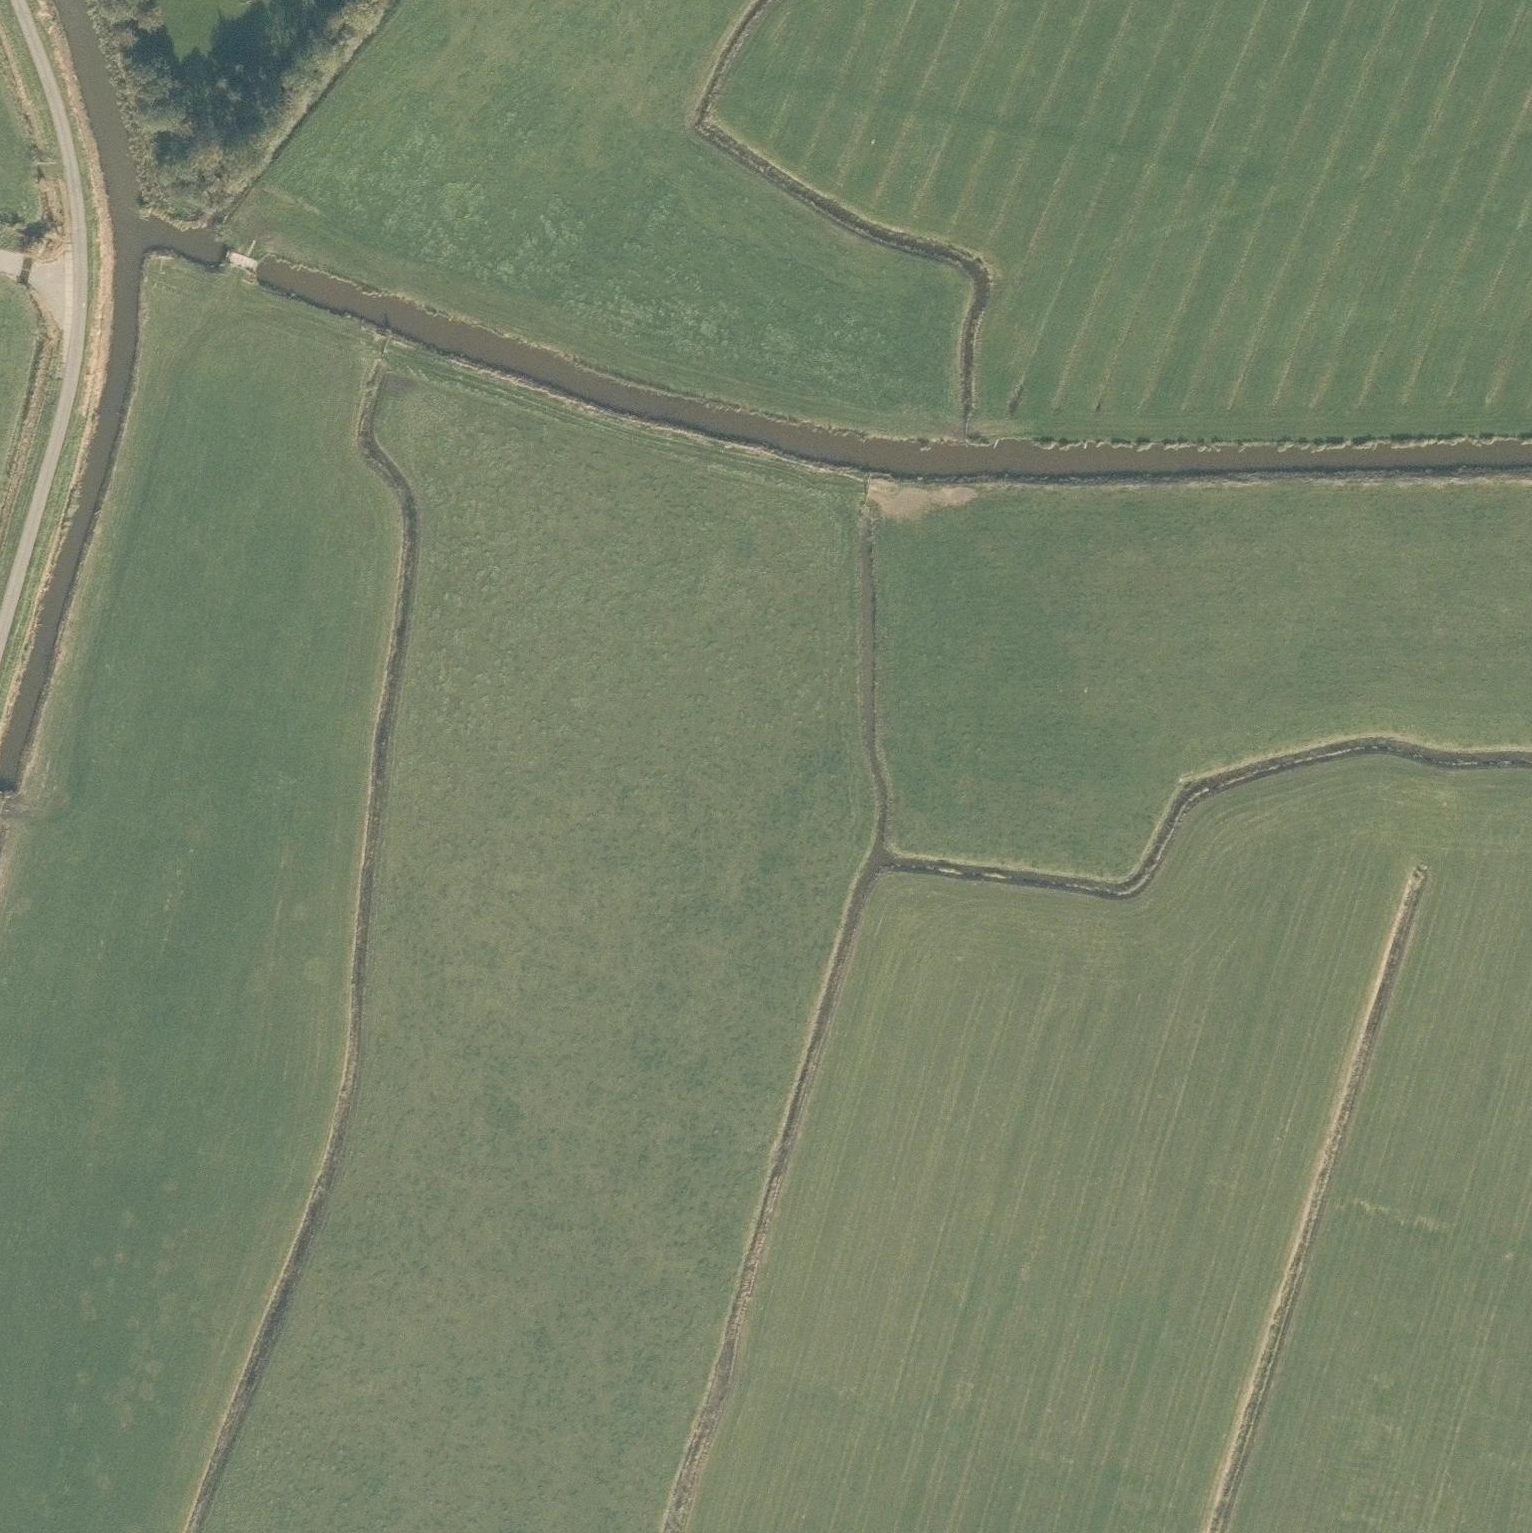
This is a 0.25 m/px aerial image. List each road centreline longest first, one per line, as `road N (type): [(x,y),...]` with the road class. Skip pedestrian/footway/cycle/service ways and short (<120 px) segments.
road 1 (unclassified): [(0,640),(60,432),(82,294),(67,142),(18,0)]

